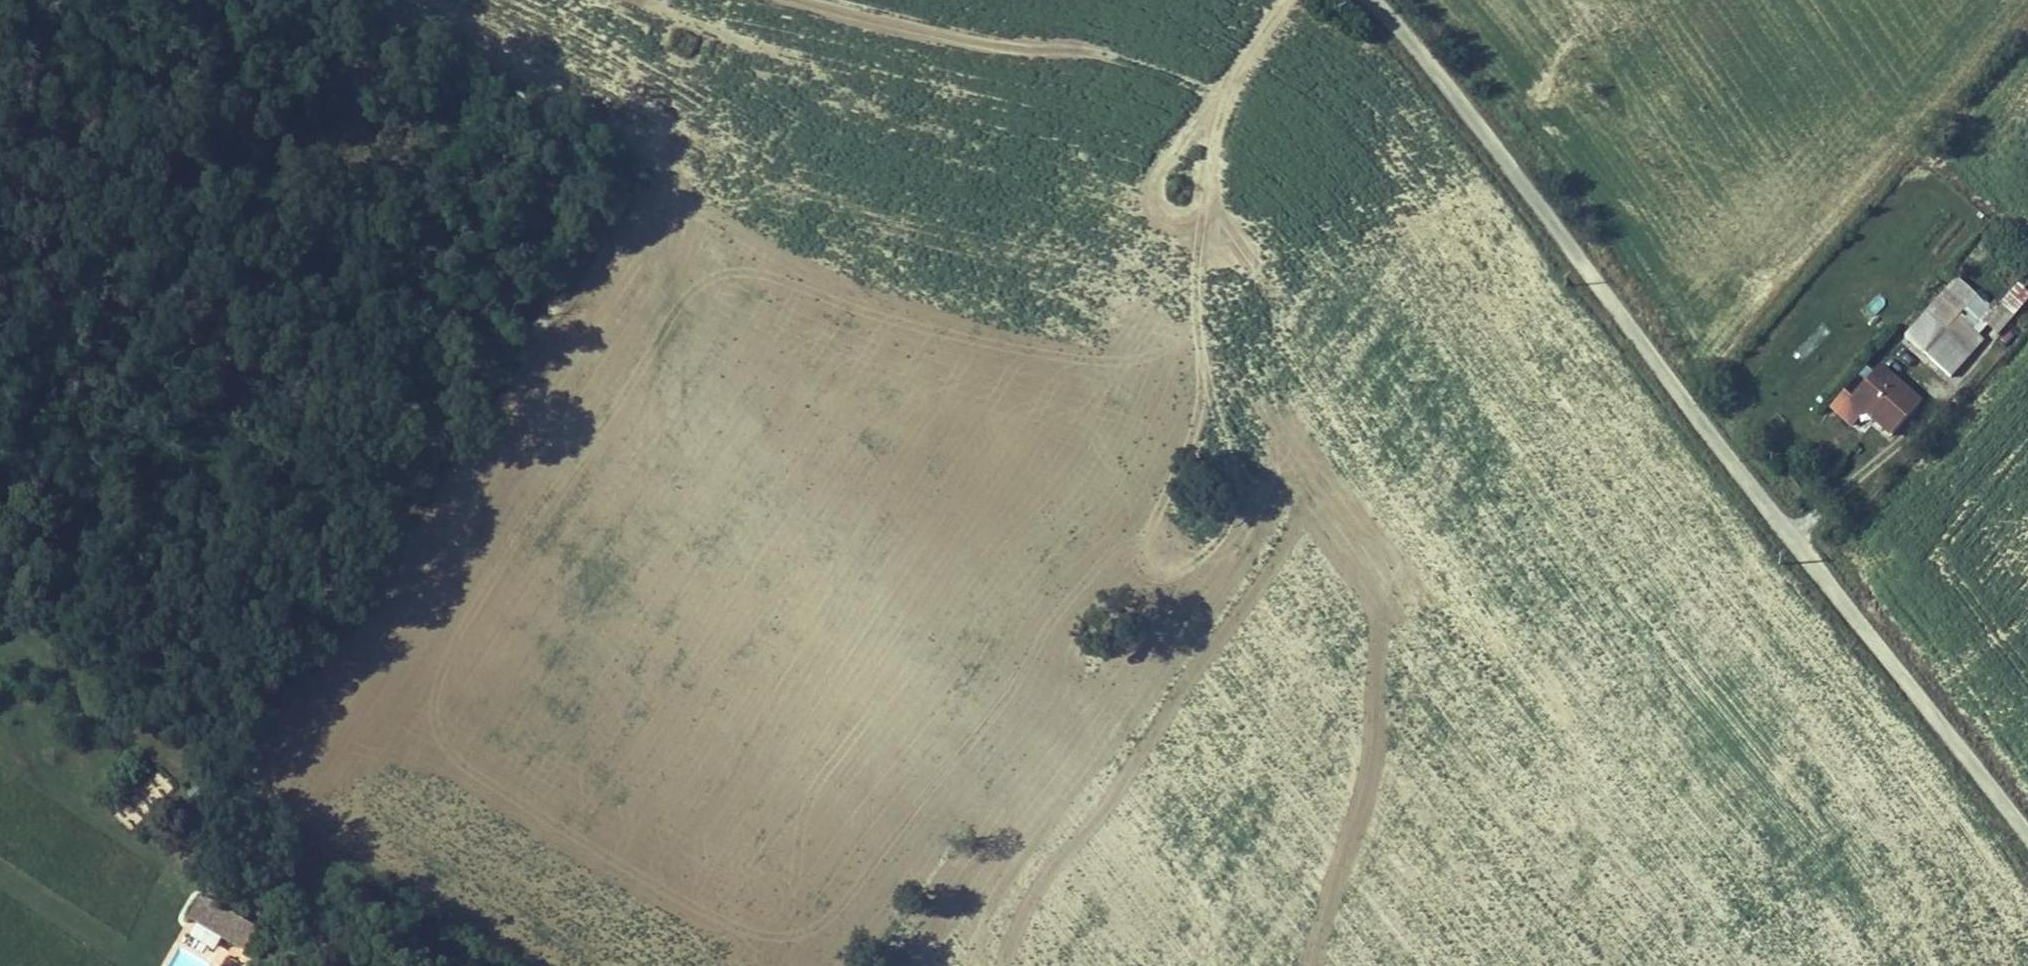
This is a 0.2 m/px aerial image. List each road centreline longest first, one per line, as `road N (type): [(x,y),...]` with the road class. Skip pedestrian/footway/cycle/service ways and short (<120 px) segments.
road 1 (tertiary): [(1370,0),(1422,55),(2027,835)]

